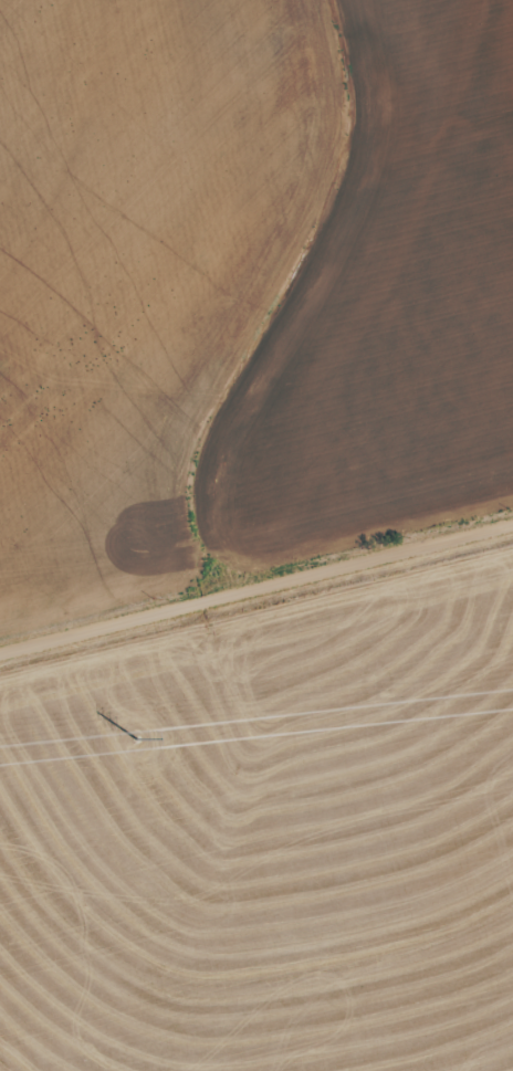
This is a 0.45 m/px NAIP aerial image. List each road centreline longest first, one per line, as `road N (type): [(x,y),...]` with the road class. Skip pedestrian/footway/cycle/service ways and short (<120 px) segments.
road 1 (residential): [(0,682),(512,552)]

